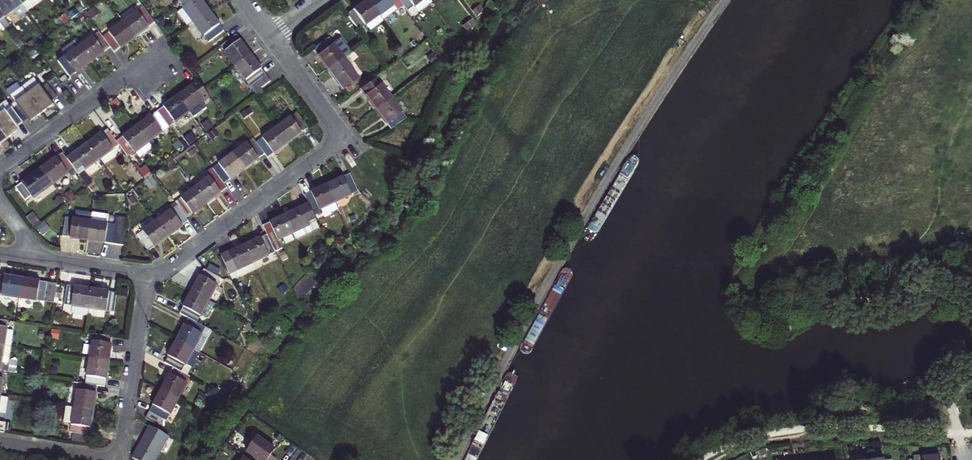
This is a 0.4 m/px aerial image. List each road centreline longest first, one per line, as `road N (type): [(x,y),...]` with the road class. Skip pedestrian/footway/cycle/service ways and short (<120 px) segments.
road 1 (residential): [(343,137),(148,275)]
road 2 (residential): [(154,57),(0,167)]
road 3 (residential): [(148,275),(116,459)]
road 4 (residential): [(343,137),(270,34)]

